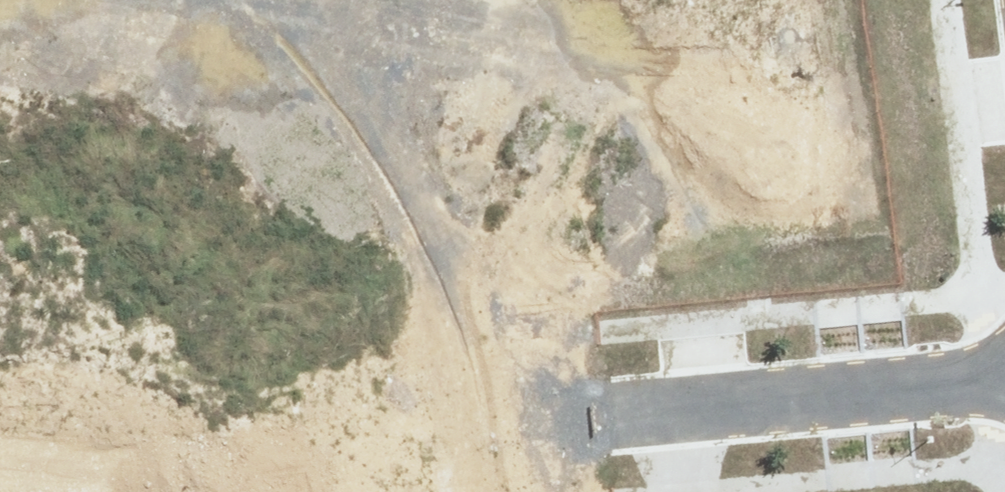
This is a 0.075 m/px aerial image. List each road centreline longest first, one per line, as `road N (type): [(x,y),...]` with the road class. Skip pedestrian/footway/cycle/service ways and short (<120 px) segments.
road 1 (residential): [(1004,365),(538,412)]
road 2 (residential): [(497,0),(538,412)]
road 3 (residential): [(538,412),(154,462)]
road 4 (residential): [(154,462),(0,476)]

